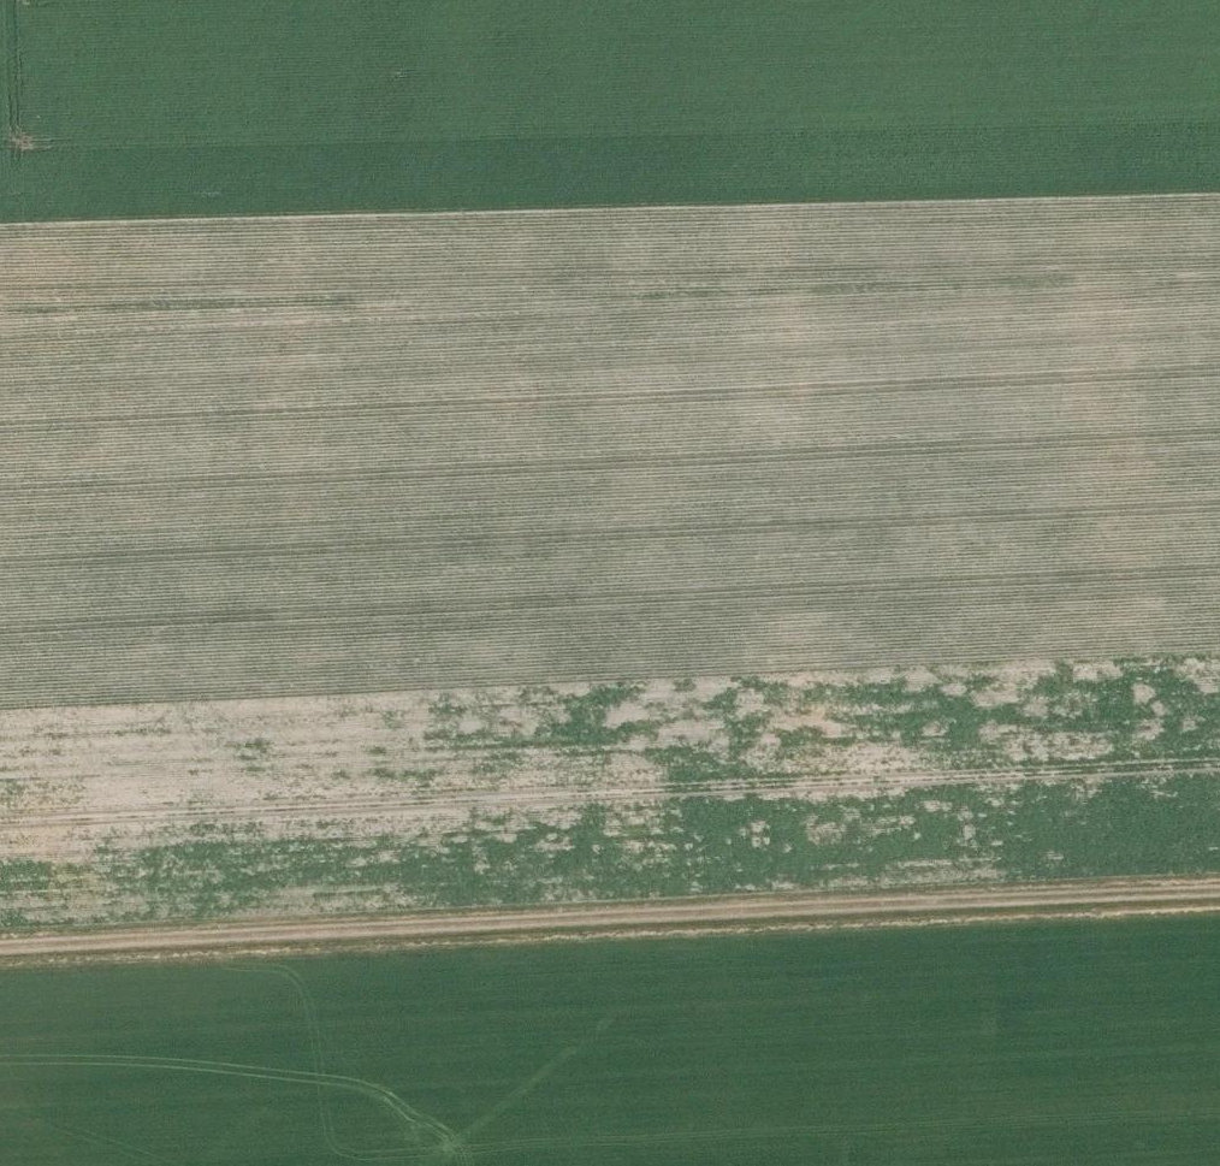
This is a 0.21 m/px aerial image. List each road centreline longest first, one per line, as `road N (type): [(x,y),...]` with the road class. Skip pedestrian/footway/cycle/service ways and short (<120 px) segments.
road 1 (unclassified): [(0,948),(1219,891)]

